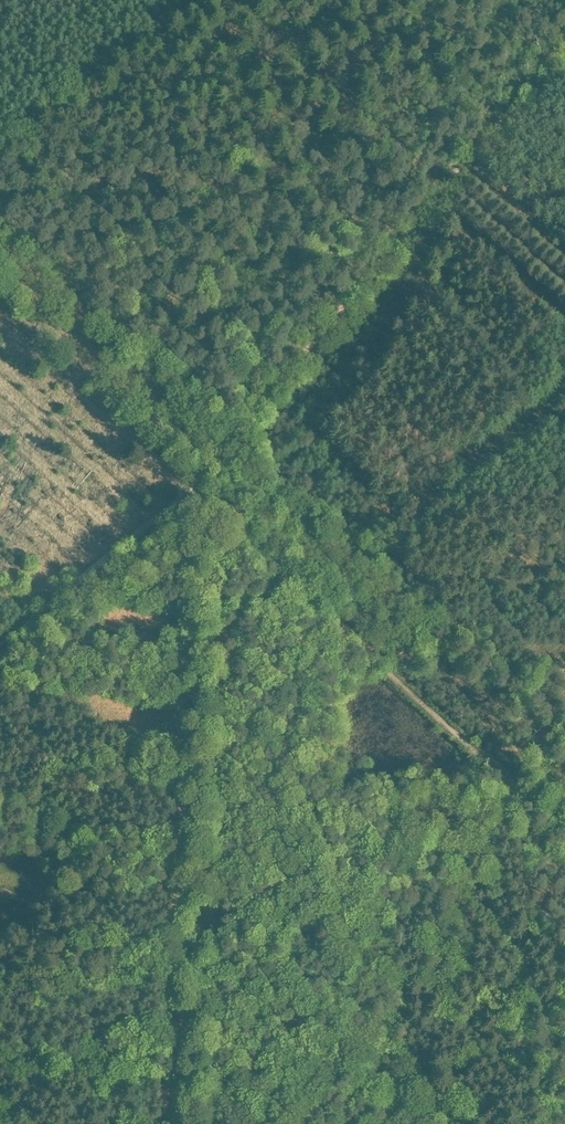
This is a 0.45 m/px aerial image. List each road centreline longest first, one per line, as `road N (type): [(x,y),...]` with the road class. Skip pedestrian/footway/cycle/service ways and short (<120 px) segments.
road 1 (track): [(564,835),(0,323)]
road 2 (track): [(190,497),(182,528),(172,1123)]
road 3 (track): [(190,497),(564,45)]
road 4 (track): [(0,649),(190,497)]

